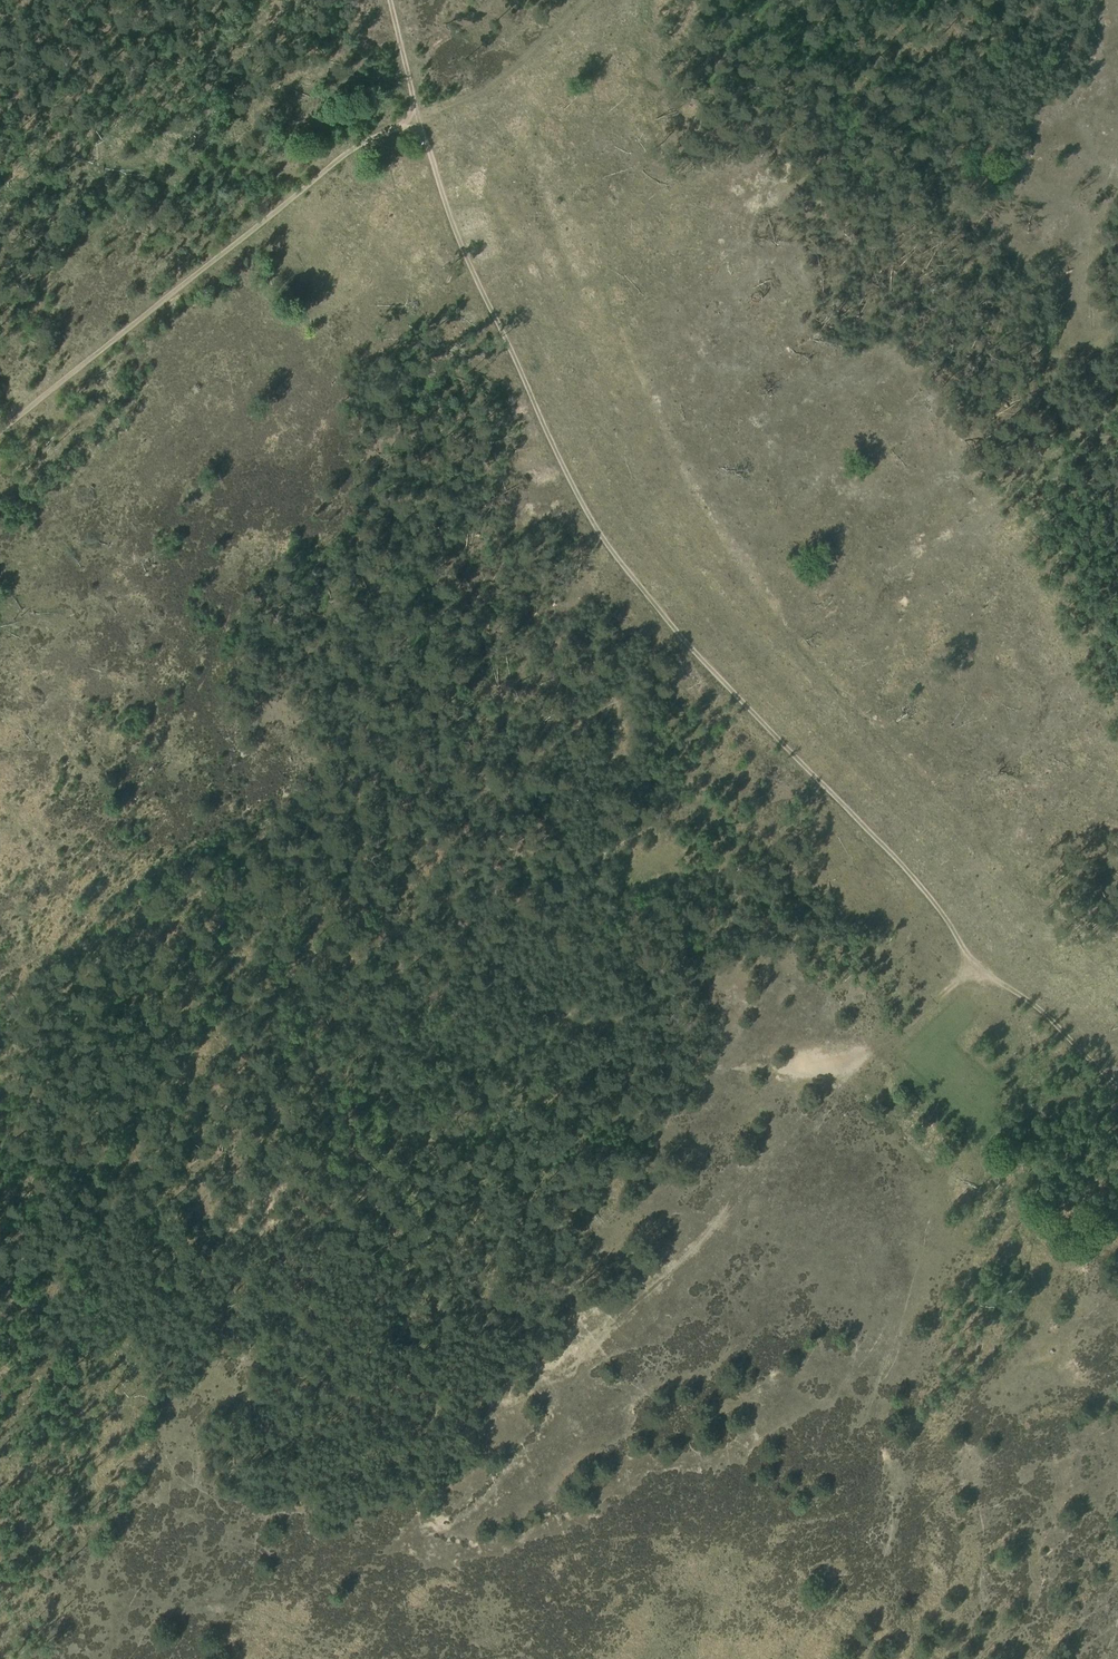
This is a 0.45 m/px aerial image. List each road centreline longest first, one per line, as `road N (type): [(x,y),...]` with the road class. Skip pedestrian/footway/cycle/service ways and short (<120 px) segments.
road 1 (track): [(394,0),(422,118),(505,324),(586,501),(625,564),(697,657),(901,867),(989,975),(1117,1088)]
road 2 (track): [(0,429),(341,153),(449,104)]

